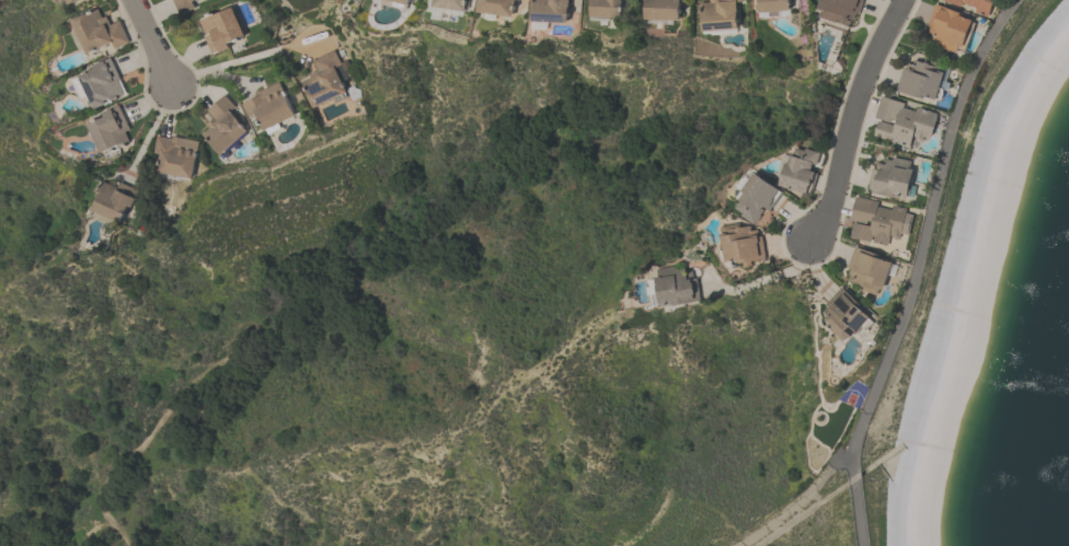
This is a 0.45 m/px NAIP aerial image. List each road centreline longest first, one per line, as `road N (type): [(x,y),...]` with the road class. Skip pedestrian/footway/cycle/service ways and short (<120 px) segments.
road 1 (residential): [(902,0),(869,65),(829,204),(809,243)]

